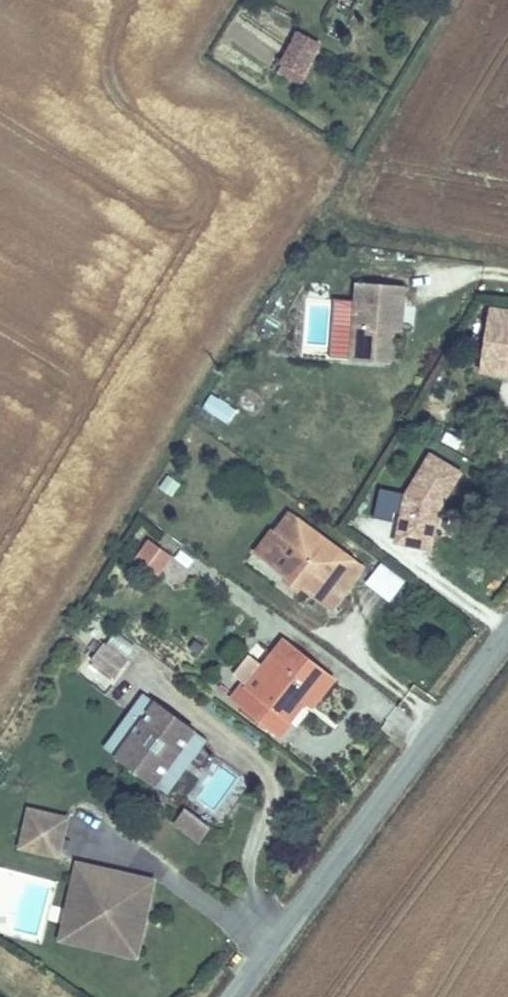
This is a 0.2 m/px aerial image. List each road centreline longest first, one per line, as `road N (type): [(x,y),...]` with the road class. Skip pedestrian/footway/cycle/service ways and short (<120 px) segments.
road 1 (unclassified): [(234,996),(507,632)]

